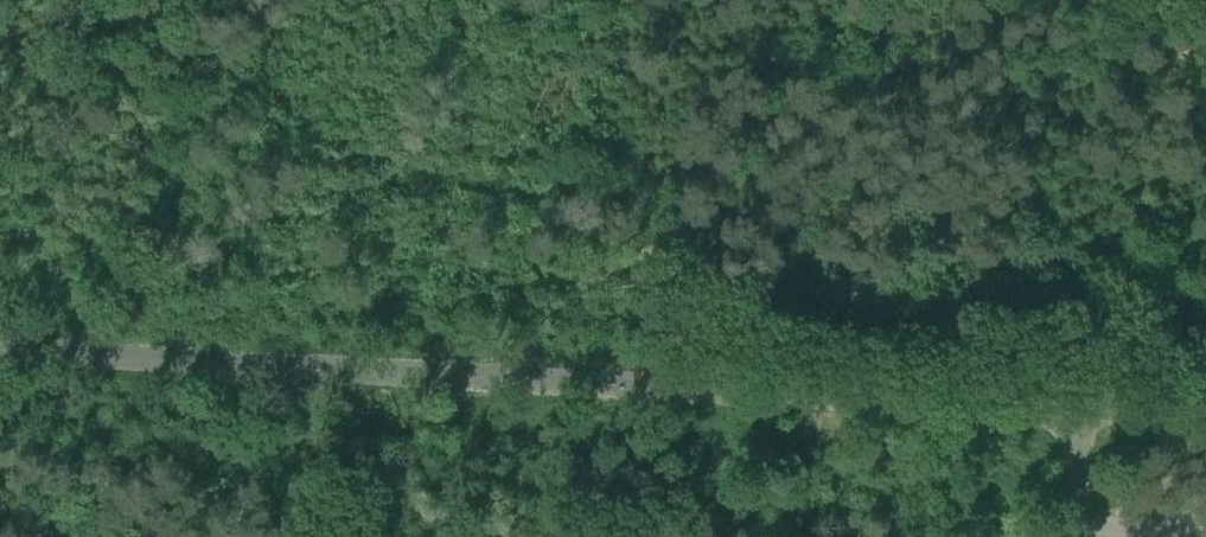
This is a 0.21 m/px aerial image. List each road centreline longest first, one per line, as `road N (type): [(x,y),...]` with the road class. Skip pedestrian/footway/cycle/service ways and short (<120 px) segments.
road 1 (unclassified): [(1205,415),(0,346)]

